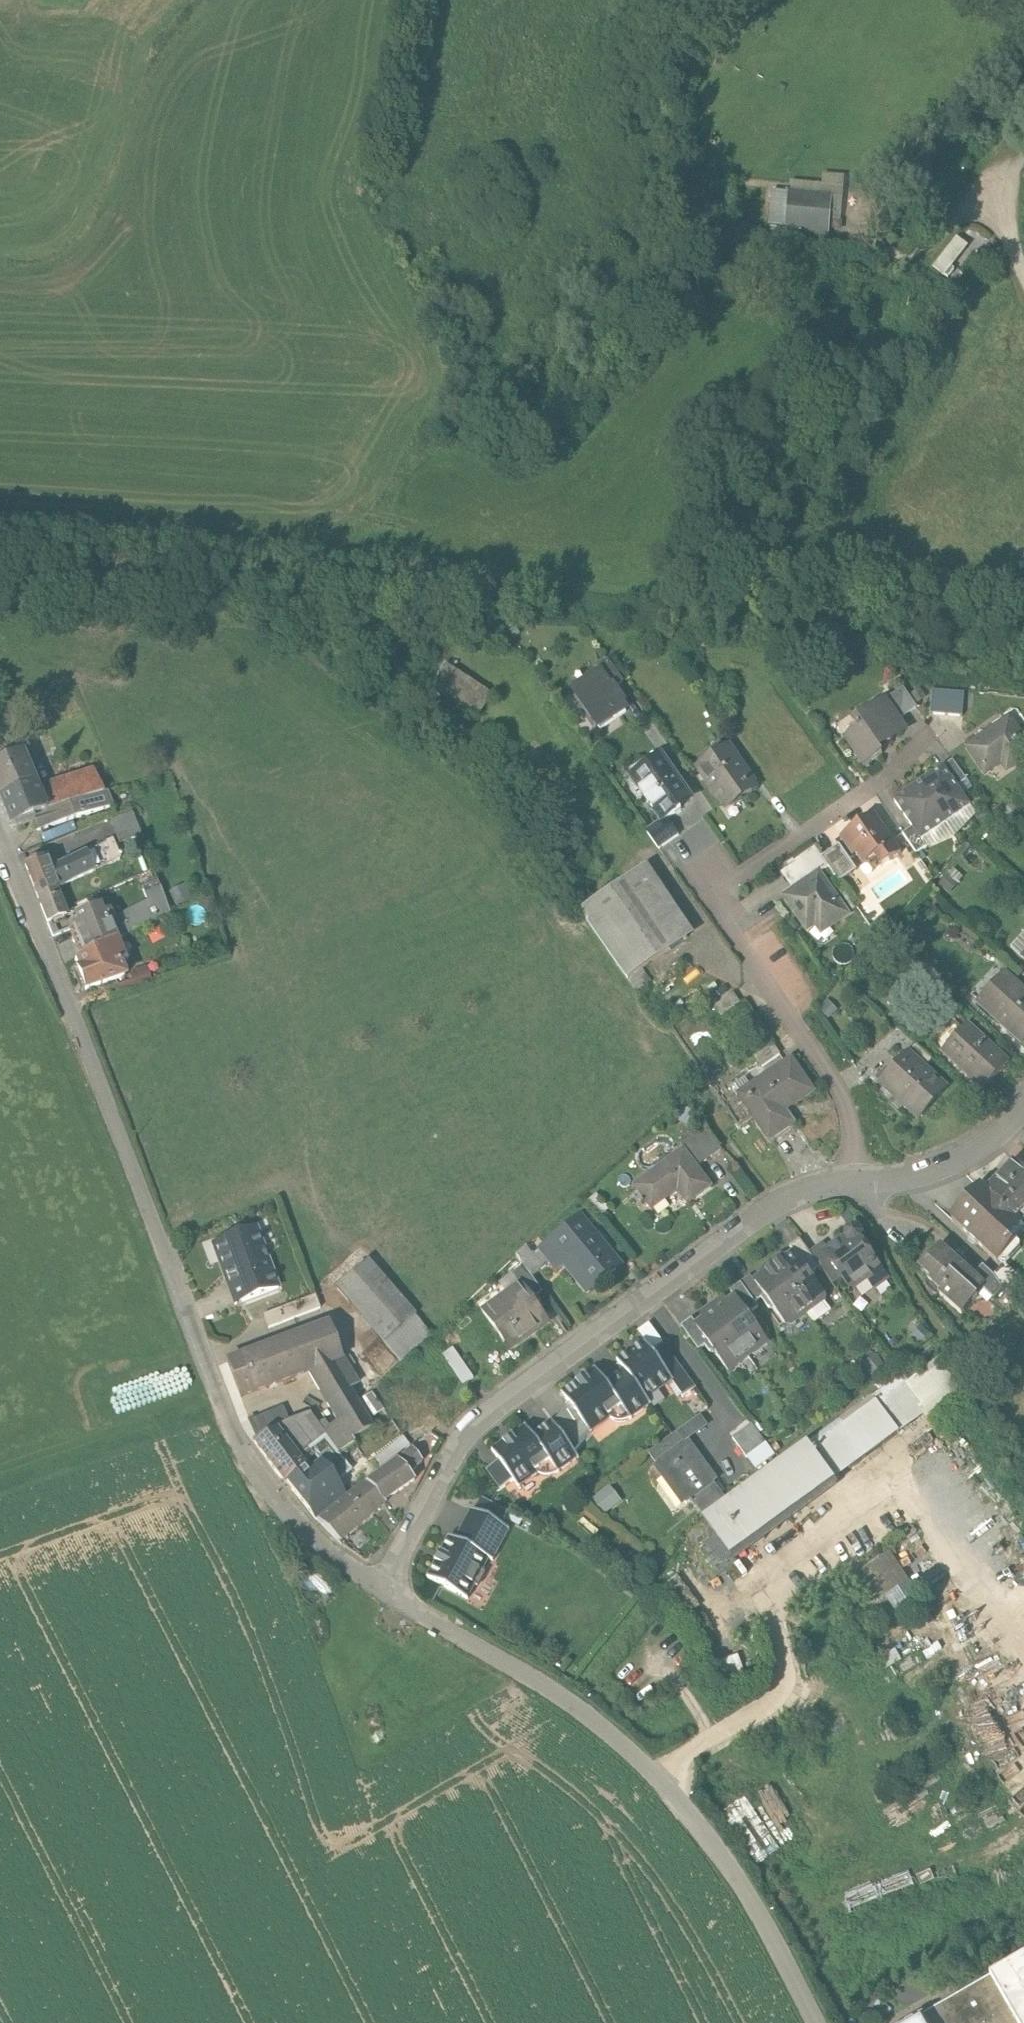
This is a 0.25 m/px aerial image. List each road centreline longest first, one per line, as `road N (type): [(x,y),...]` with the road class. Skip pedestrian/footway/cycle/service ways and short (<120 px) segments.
road 1 (unclassified): [(384,1590),(319,1547),(256,1473),(0,838)]
road 2 (residential): [(384,1590),(458,1444),(492,1407),(761,1214),(829,1184),(861,1181)]
road 3 (unclassified): [(816,2022),(716,1840),(680,1797),(565,1696),(384,1590)]
road 4 (residential): [(861,1181),(833,1080),(711,901),(897,772),(933,735)]
road 5 (residential): [(1023,1444),(903,1271),(861,1181)]
road 6 (residential): [(861,1181),(922,1174),(970,1156),(1023,1109)]

